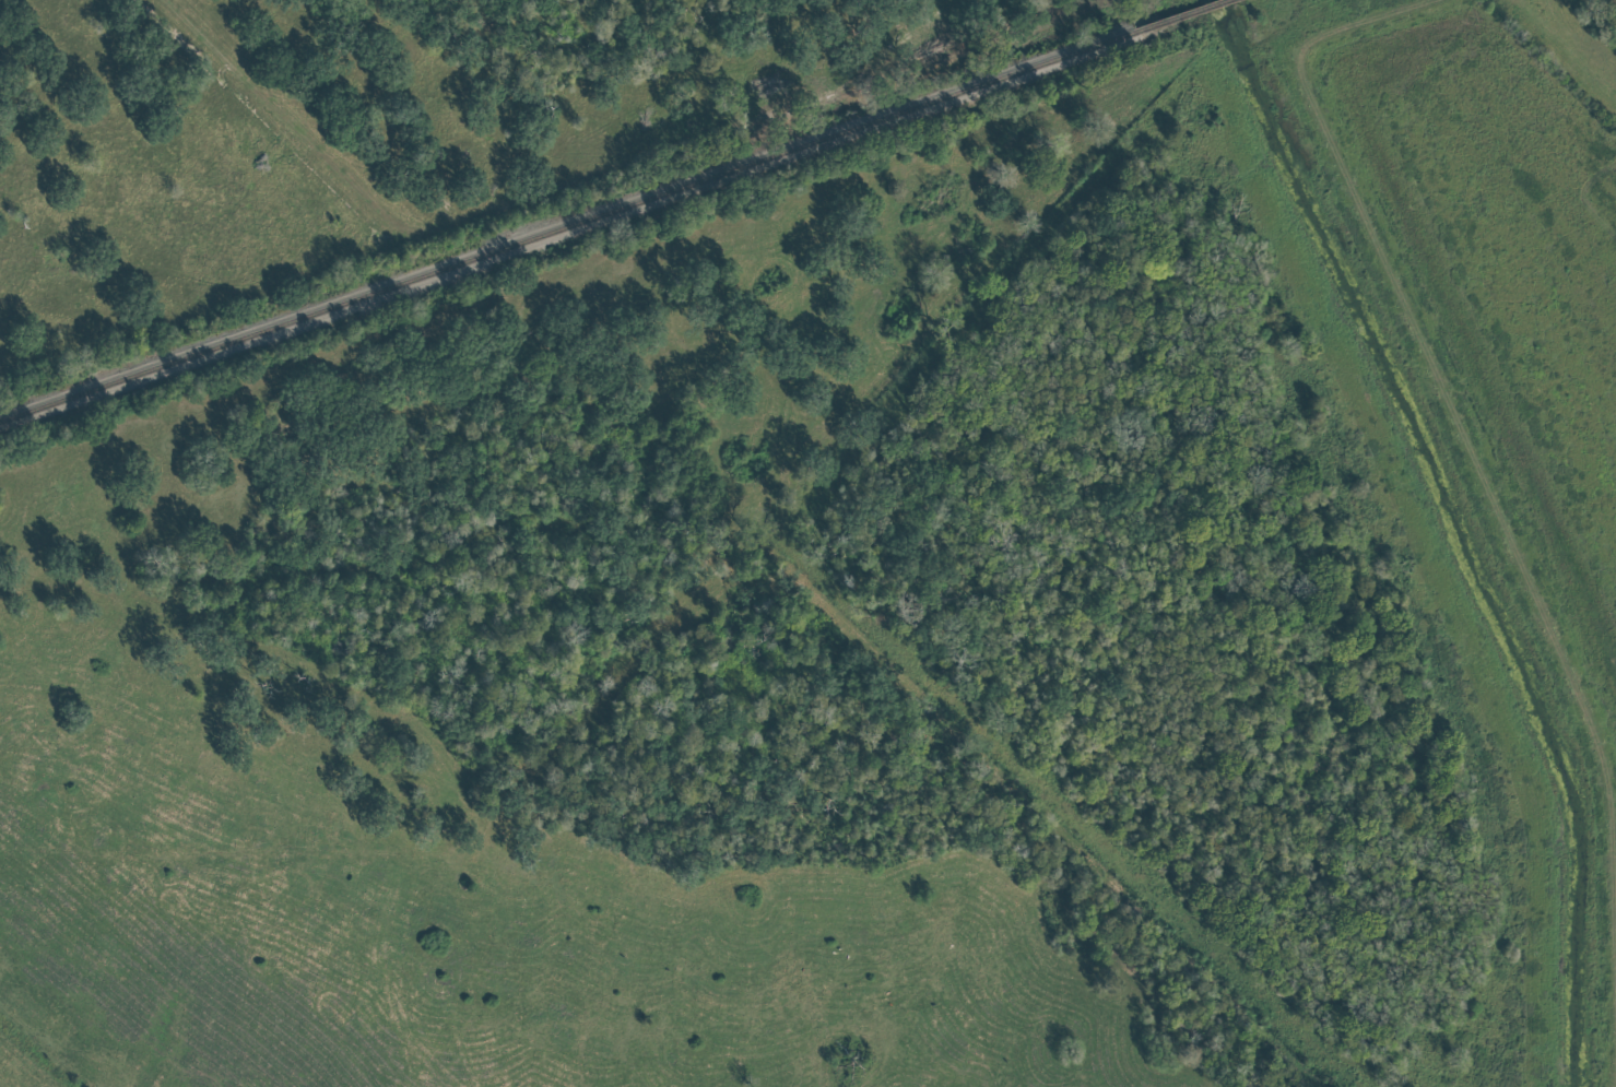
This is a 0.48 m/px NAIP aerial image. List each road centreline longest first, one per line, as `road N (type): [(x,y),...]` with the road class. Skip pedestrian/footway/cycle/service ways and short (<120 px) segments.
road 1 (track): [(954,0),(885,67),(834,91),(423,234),(368,198),(166,0)]

